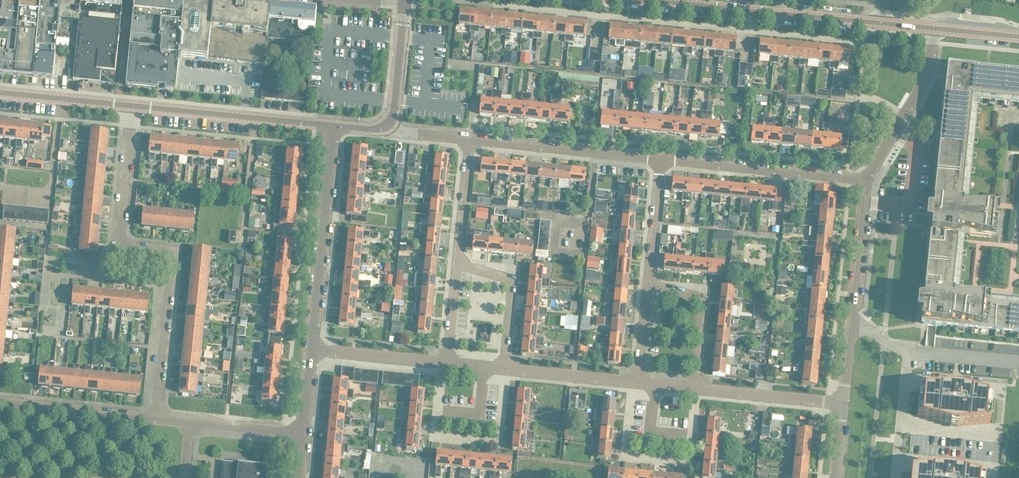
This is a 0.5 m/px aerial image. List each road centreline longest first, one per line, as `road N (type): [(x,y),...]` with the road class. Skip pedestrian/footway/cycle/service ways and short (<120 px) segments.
road 1 (residential): [(155,417),(171,251),(121,245),(133,106)]
road 2 (residential): [(844,404),(867,181)]
road 3 (residential): [(312,349),(336,127)]
road 4 (residential): [(867,181),(661,160)]
road 5 (residential): [(336,127),(133,106)]
road 6 (residential): [(661,160),(470,140)]
road 7 (residential): [(867,181),(921,90),(936,31)]
road 8 (residential): [(155,417),(0,402)]
road 9 (residential): [(505,369),(513,271),(456,266)]
road 10 (residential): [(696,389),(704,295),(646,289)]
road 11 (residential): [(844,404),(696,389)]
road 12 (residential): [(884,26),(736,12)]
road 13 (residential): [(445,363),(312,349)]
road 14 (residential): [(133,106),(0,92)]
road 15 (residential): [(636,382),(505,369)]
road 16 (residential): [(646,289),(661,160)]
road 17 (residential): [(406,6),(394,116),(383,130)]
road 18 (residential): [(456,266),(470,140)]

